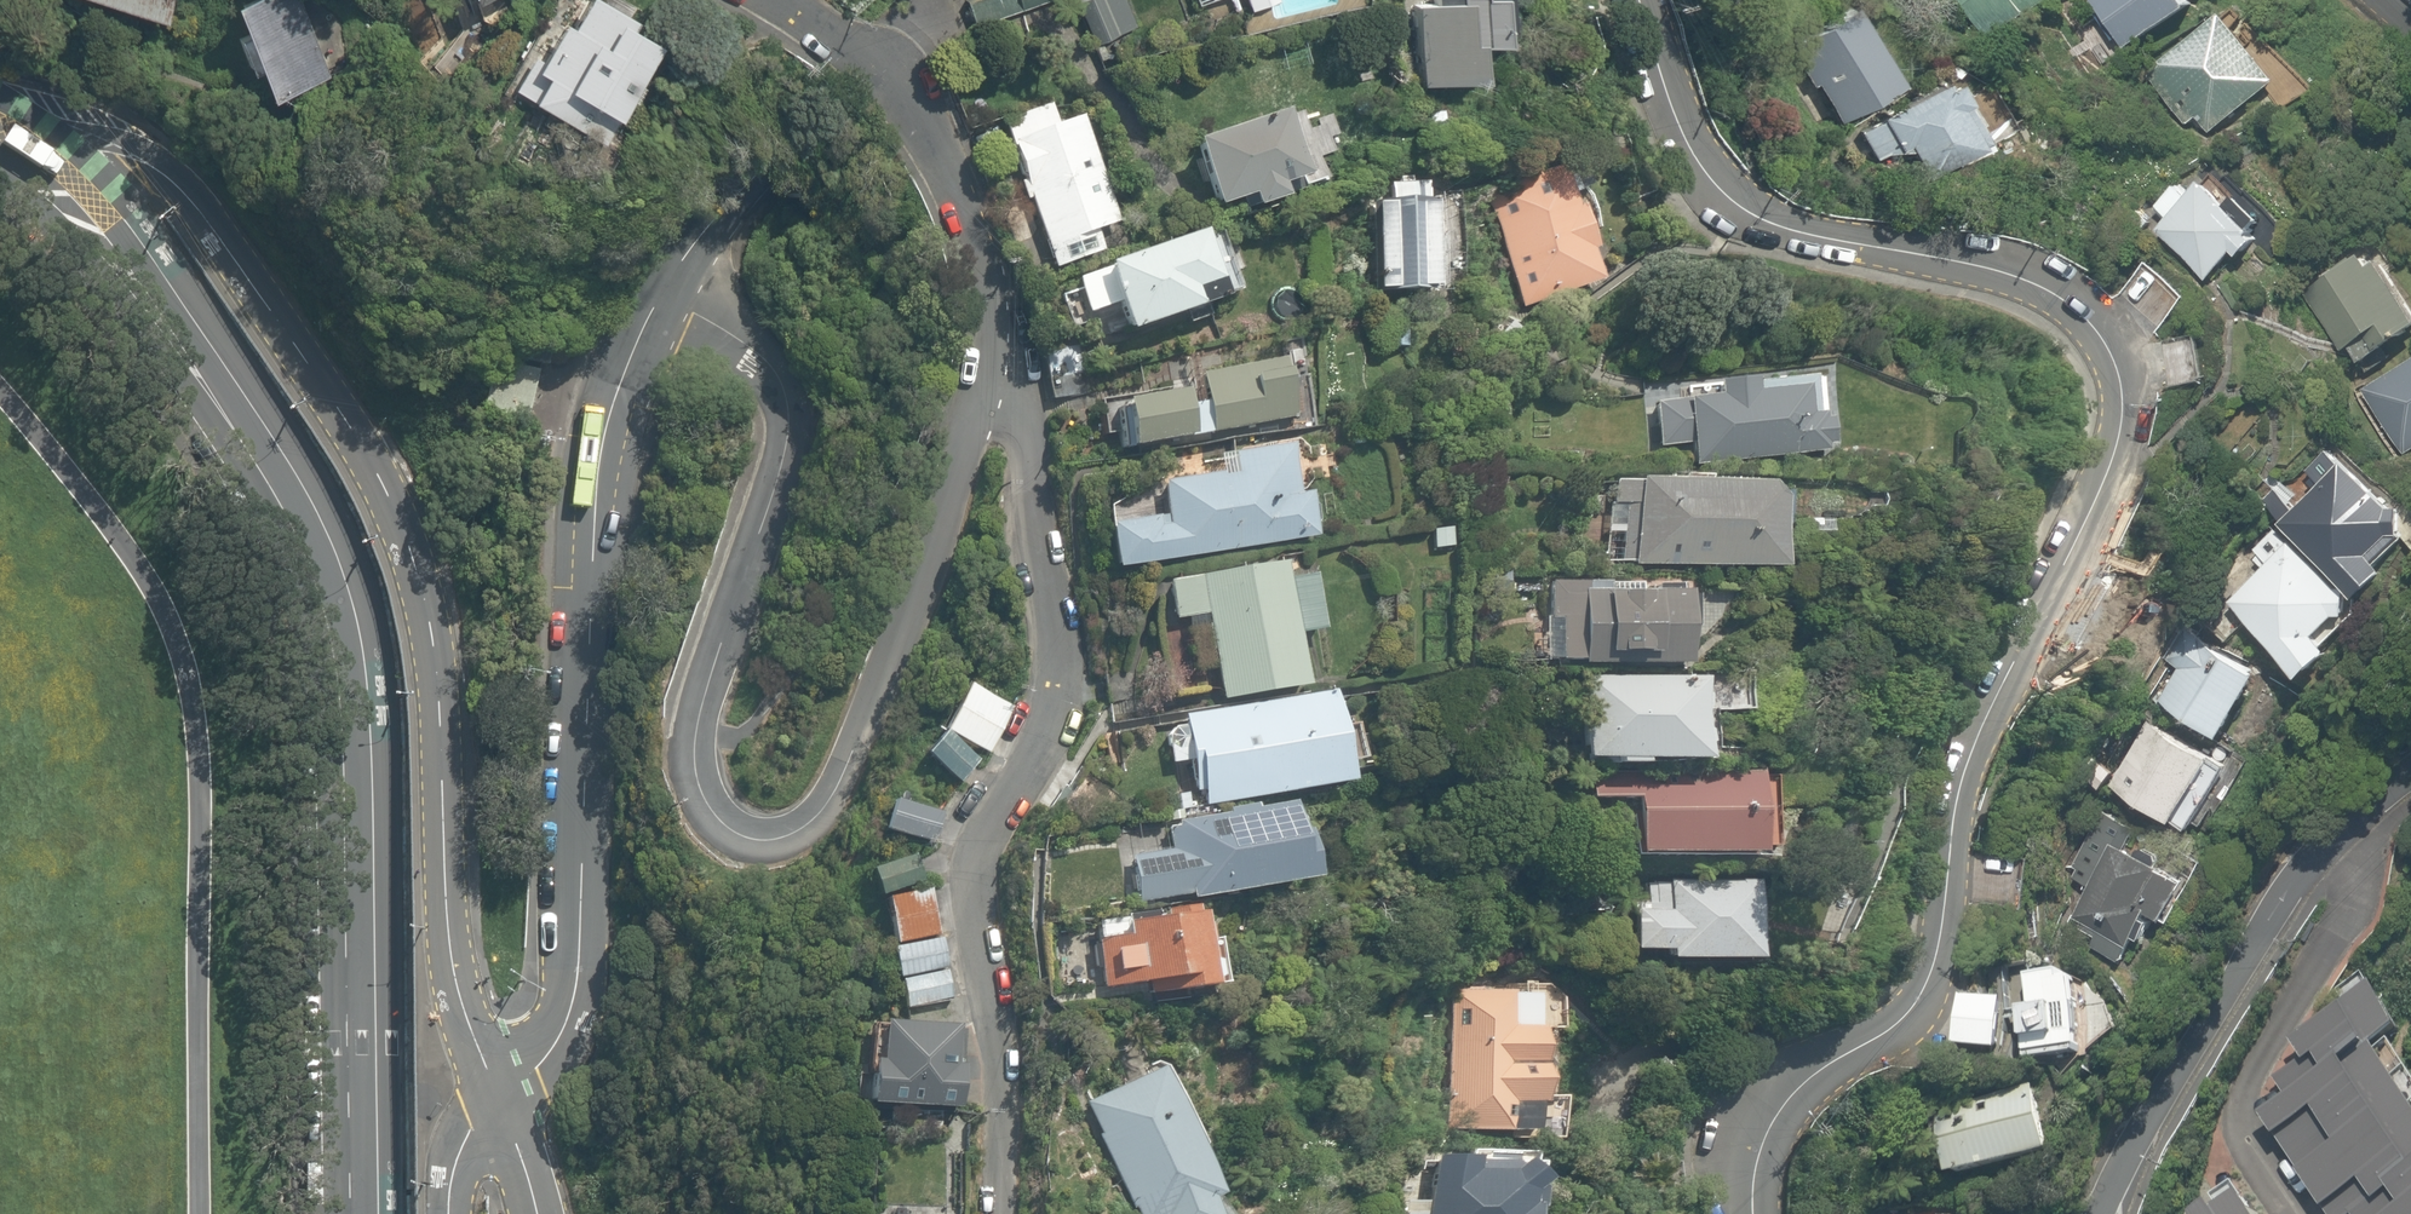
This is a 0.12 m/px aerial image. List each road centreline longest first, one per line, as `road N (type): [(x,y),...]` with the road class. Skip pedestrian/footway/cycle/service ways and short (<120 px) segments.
road 1 (tertiary): [(1752,1213),(1762,1127),(1791,1087),(1877,1037),(1921,990),(1936,950),(1960,788),(2112,471),(2120,386),(2108,360),(2053,296),(2010,277),(1776,224),(1743,208),(1693,142),(1642,0)]
road 2 (secondary): [(6,147),(92,143),(143,161),(176,185),(375,468),(404,532),(428,619),(451,957),(502,1102)]
road 3 (secondary): [(353,1213),(336,676),(322,573),(266,466),(139,284),(80,212),(6,147)]
road 4 (residential): [(679,288),(776,388),(785,412),(789,437),(696,731),(699,779),(715,815),(763,839),(814,818),(852,762),(883,696),(971,422),(1000,391)]
road 5 (tertiary): [(502,1102),(552,1050),(578,978),(594,500),(627,366),(679,288)]
road 6 (residential): [(1000,391),(1024,436),(1054,616),(1055,686),(982,845),(977,882),(996,1064),(993,1213)]
road 7 (residential): [(2103,1213),(2281,899),(2342,829),(2410,771)]
road 8 (residential): [(777,0),(831,37),(931,150),(968,224),(1000,391)]
road 9 (tertiary): [(679,288),(963,0)]
road 10 (tertiary): [(502,1102),(459,1155),(449,1213)]

